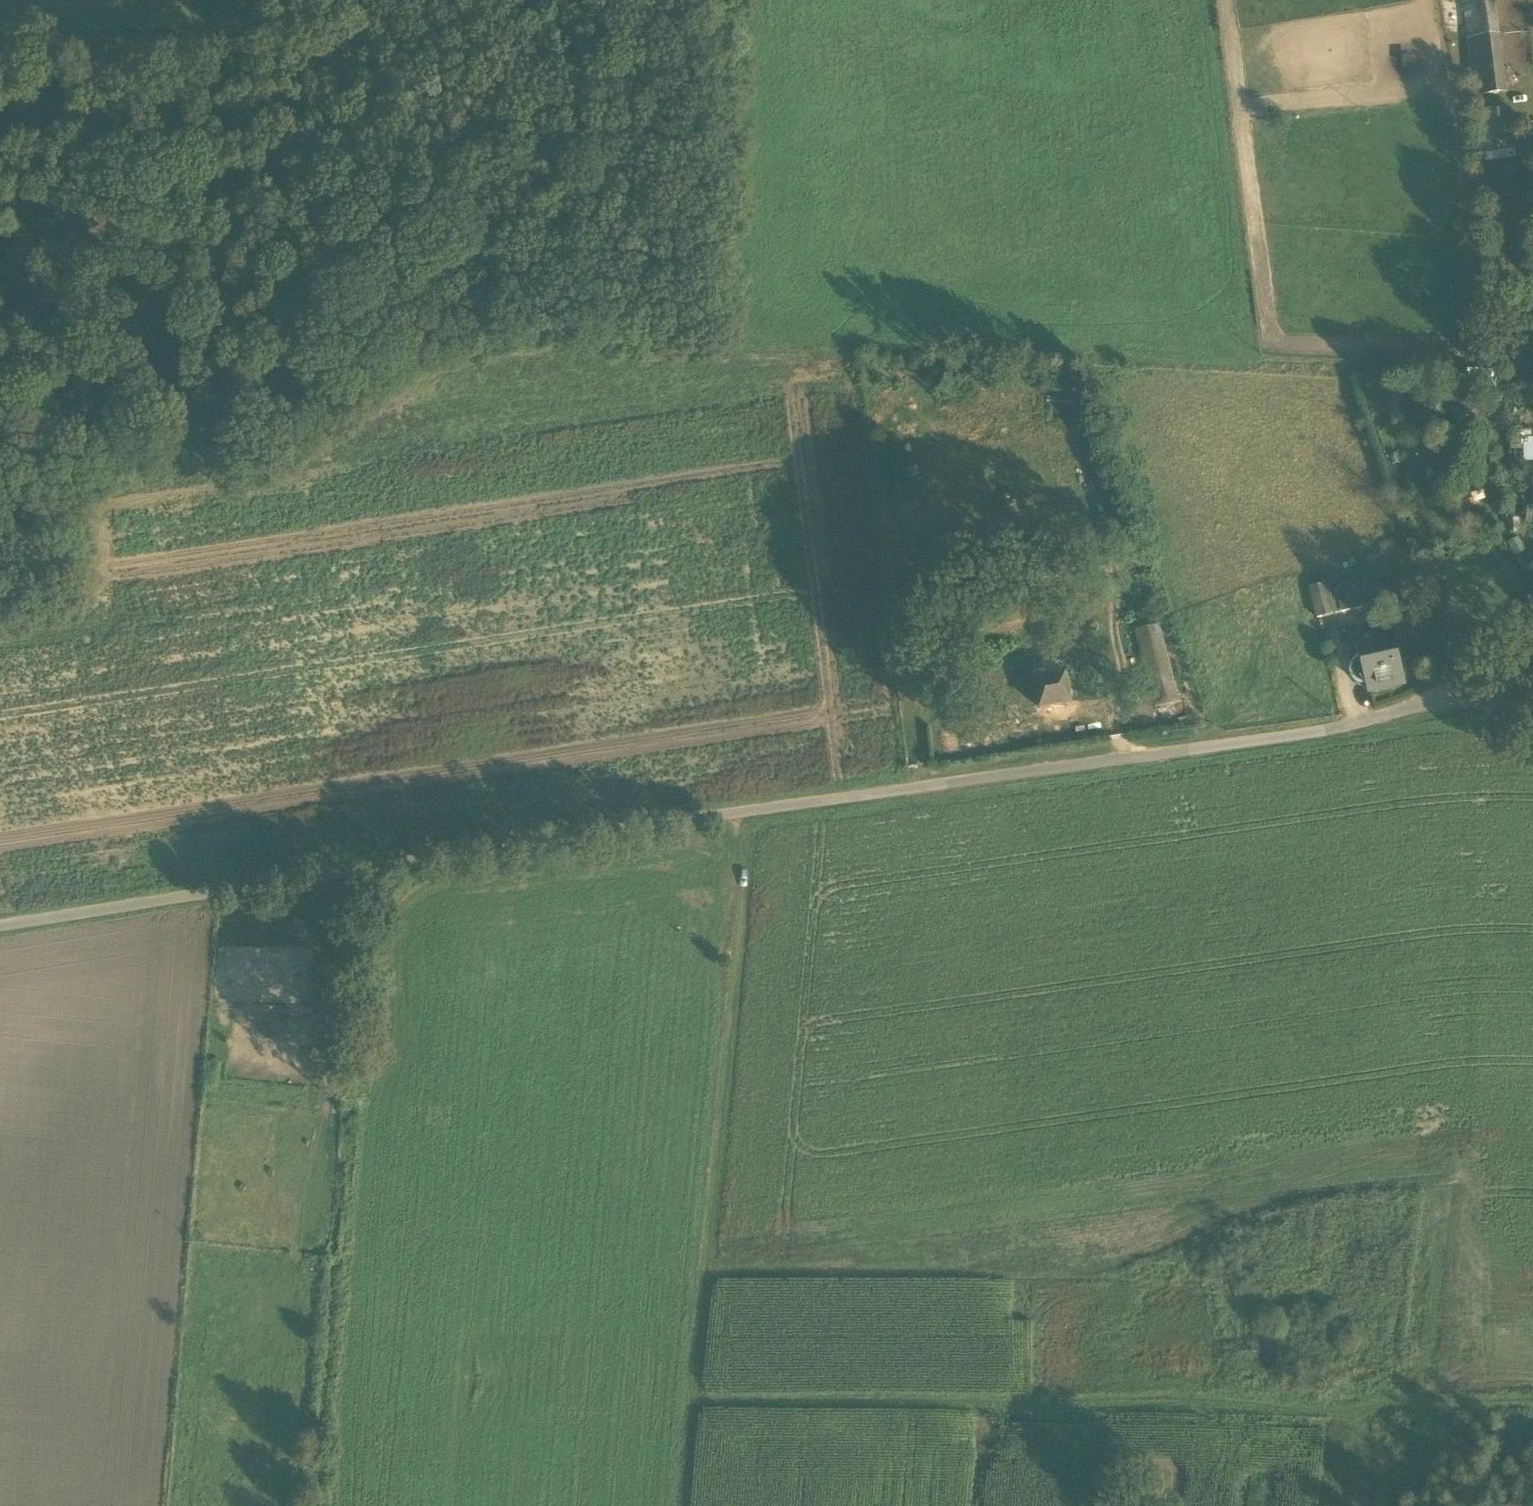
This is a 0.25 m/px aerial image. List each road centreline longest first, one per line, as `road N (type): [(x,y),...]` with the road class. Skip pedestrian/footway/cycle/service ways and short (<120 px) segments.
road 1 (unclassified): [(0,925),(748,811),(1340,733),(1440,706)]
road 2 (track): [(697,1397),(1532,1406)]
road 3 (track): [(748,811),(687,1505)]
road 4 (track): [(1253,363),(750,340)]
road 5 (track): [(469,0),(375,32),(0,60)]
road 6 (track): [(1253,363),(1532,379)]
road 7 (residential): [(1532,600),(1440,706)]

